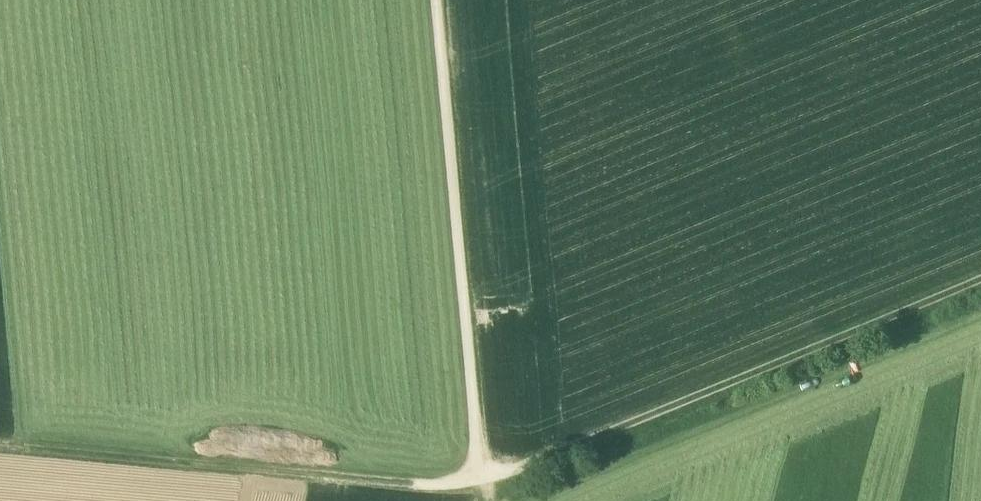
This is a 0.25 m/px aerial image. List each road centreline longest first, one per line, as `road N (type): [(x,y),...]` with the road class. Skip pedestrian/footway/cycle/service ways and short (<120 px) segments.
road 1 (track): [(0,450),(495,490),(980,295)]
road 2 (track): [(444,0),(495,490)]
road 3 (track): [(566,500),(980,328)]

